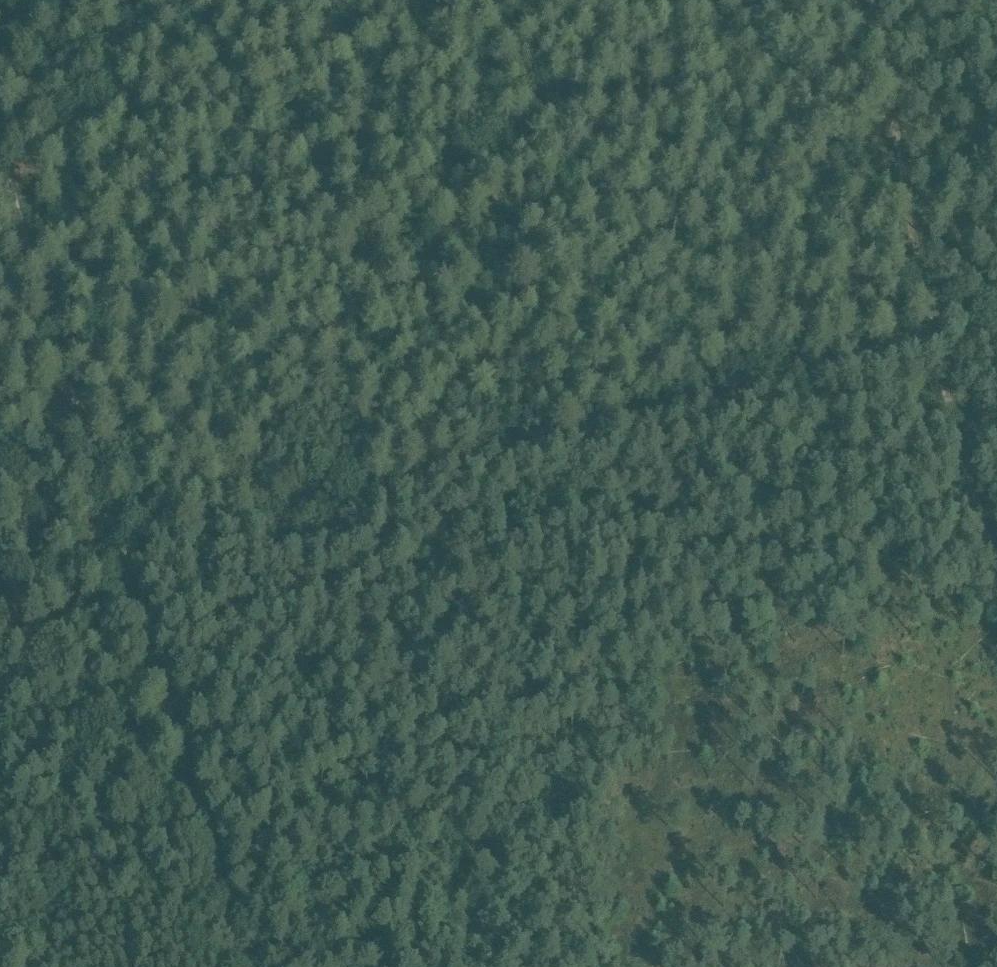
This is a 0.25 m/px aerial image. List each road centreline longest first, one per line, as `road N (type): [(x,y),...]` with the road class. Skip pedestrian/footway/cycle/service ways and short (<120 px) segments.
road 1 (track): [(934,336),(123,567)]
road 2 (track): [(123,567),(244,966)]
road 3 (track): [(930,320),(872,0)]
road 4 (track): [(934,336),(996,590)]
road 5 (track): [(0,163),(59,367)]
road 6 (track): [(59,367),(123,567)]

